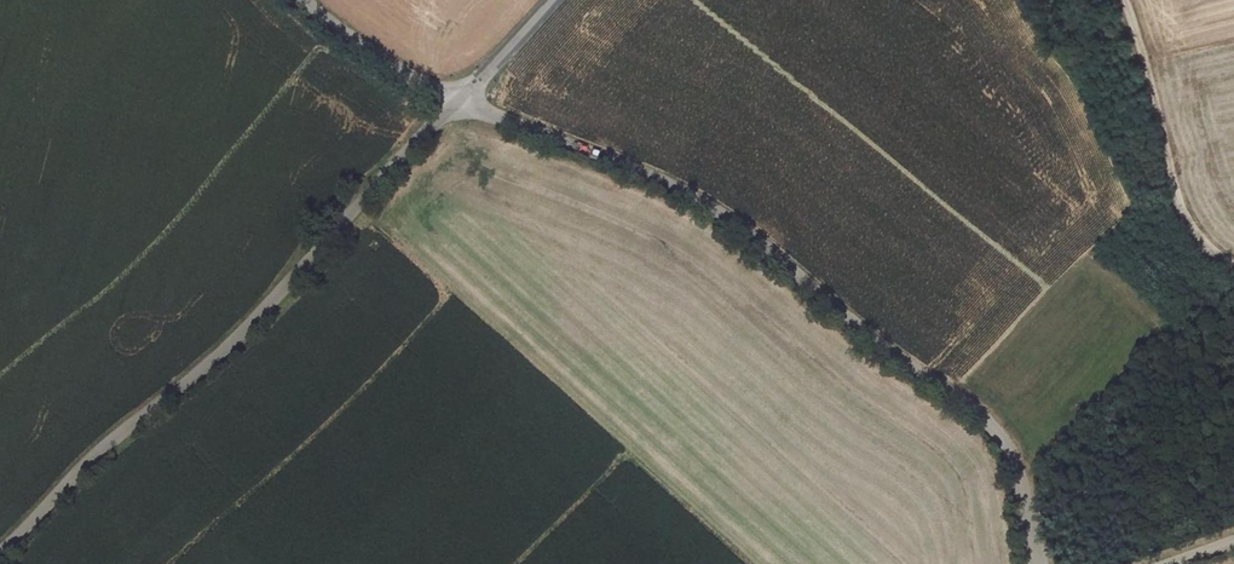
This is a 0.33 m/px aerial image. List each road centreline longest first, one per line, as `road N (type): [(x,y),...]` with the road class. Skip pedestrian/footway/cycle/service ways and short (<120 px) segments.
road 1 (unclassified): [(1041,563),(1015,460),(967,401),(886,352),(733,224),(668,186),(455,103)]
road 2 (unclassified): [(0,547),(221,351),(455,103)]
road 3 (track): [(1233,261),(1192,234),(1171,193),(1139,43),(1121,0)]
road 4 (unclassified): [(455,103),(301,0)]
road 5 (unclassified): [(455,103),(553,0)]

